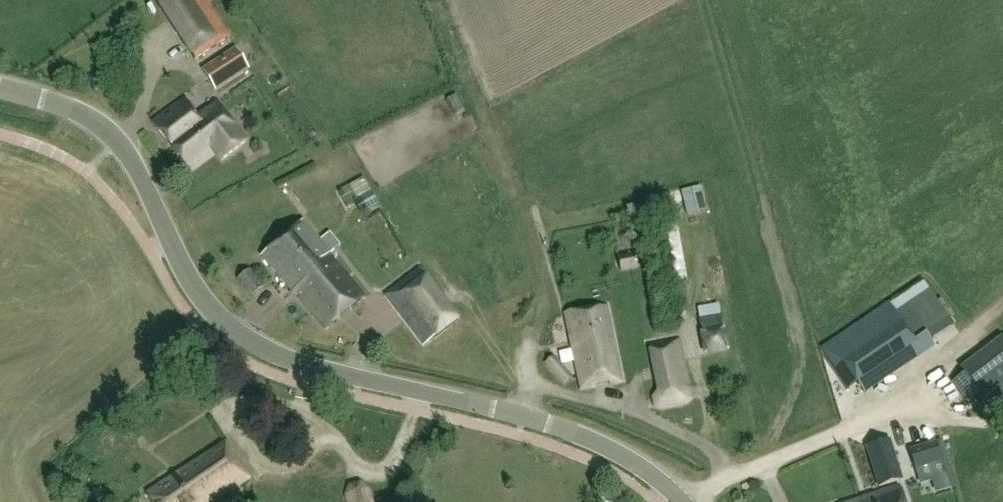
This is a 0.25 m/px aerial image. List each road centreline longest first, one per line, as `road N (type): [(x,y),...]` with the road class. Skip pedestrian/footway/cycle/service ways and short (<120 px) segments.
road 1 (tertiary): [(683,501),(627,458),(543,421),(309,372),(260,352),(199,299),(124,153),(80,116),(0,88)]
road 2 (track): [(885,411),(721,482),(696,501)]
road 3 (track): [(1002,305),(885,411)]

